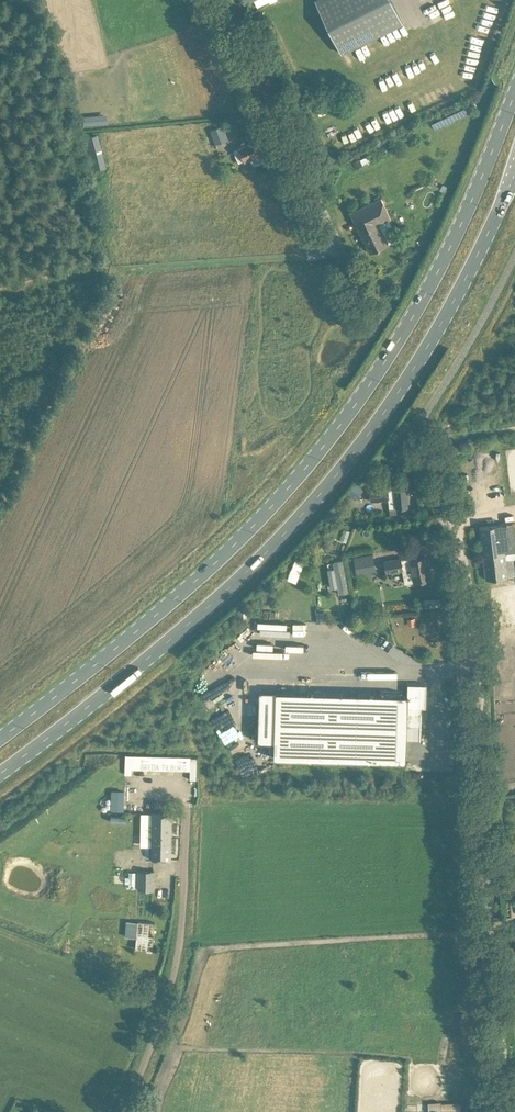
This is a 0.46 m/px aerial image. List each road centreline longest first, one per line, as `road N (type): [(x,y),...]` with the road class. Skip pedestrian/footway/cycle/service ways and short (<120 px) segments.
road 1 (primary): [(514,96),(426,294),(311,464),(199,581),(0,741)]
road 2 (primary): [(0,776),(218,601),(332,482),(405,386),(514,175)]
road 3 (unclassified): [(494,994),(473,626),(463,552),(422,421)]
road 4 (unclassified): [(125,1111),(178,959),(187,809)]
road 5 (unclassified): [(331,223),(227,0)]
road 6 (track): [(108,271),(310,257),(331,223)]

